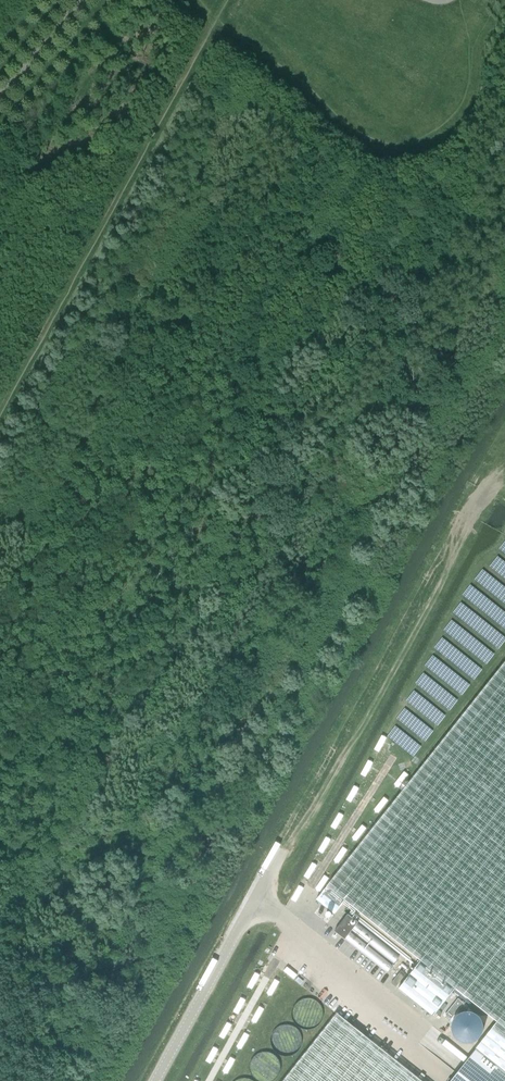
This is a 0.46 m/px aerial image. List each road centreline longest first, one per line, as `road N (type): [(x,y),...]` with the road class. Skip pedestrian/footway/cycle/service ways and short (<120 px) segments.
road 1 (unclassified): [(159,1080),(283,854)]

